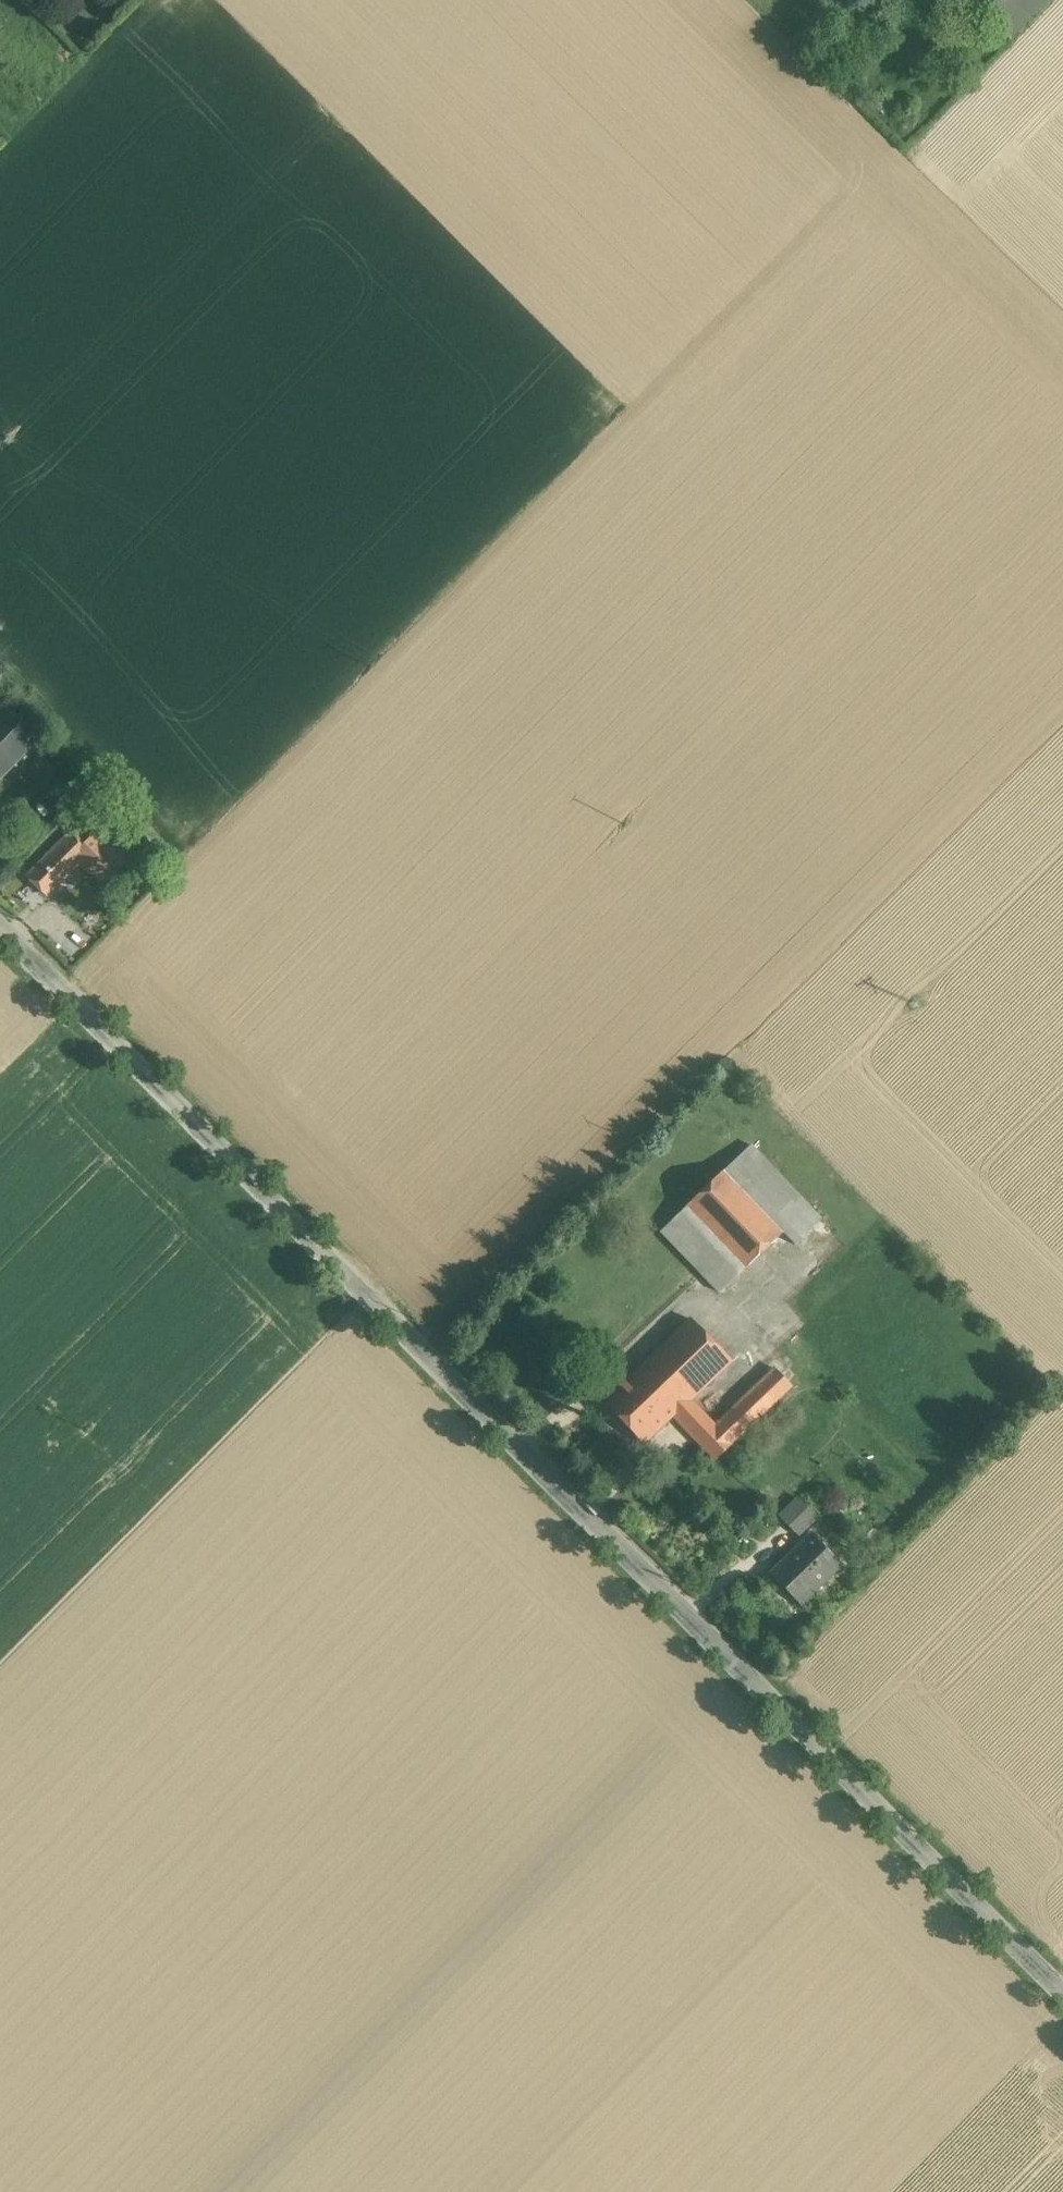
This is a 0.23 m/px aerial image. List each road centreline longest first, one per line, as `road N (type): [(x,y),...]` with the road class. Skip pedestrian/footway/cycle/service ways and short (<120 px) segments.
road 1 (tertiary): [(0,926),(1062,1991)]

